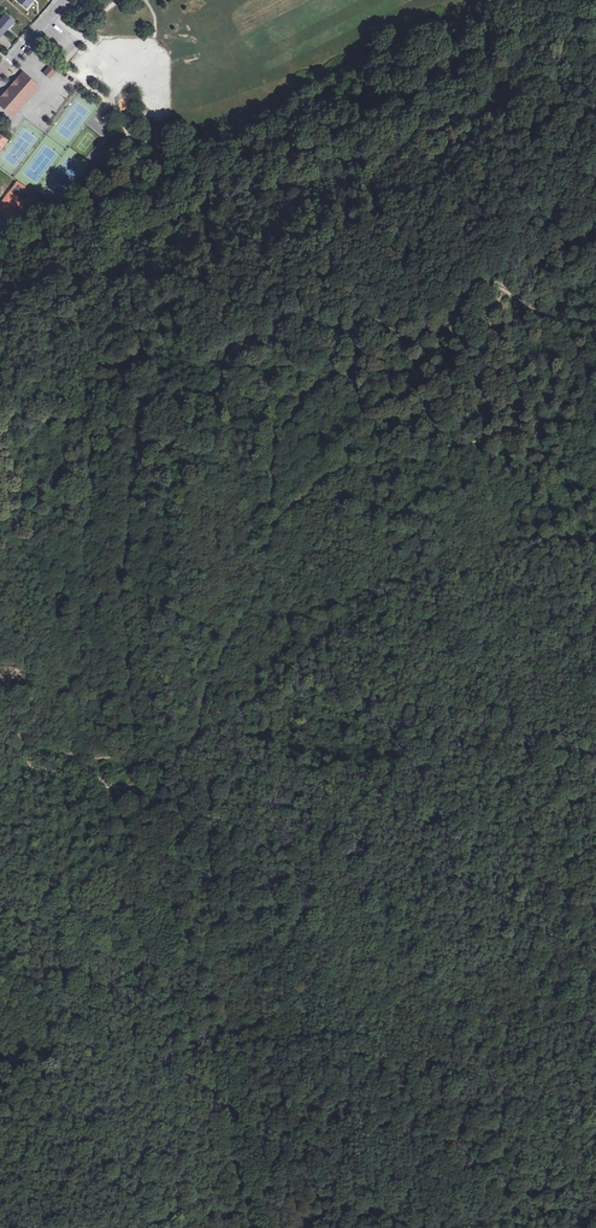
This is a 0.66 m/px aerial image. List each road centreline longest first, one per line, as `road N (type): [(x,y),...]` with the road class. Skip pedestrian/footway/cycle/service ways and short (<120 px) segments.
road 1 (track): [(595,286),(550,313),(504,290),(484,289),(412,344),(371,323),(346,335),(297,321),(232,349),(216,395),(169,396),(151,405),(124,583),(136,740),(114,756),(71,757)]
road 2 (track): [(199,740),(211,681),(263,586),(274,527),(315,486),(349,468),(427,464),(506,433),(595,422)]
road 3 (track): [(595,25),(519,35),(493,52),(477,83),(394,96),(299,149),(255,154),(199,176),(141,171)]
road 4 (track): [(199,740),(308,659),(373,589),(475,567),(527,536),(577,534),(595,542)]
road 5 (track): [(274,527),(277,443),(322,381),(411,372),(462,312)]
road 6 (track): [(188,991),(203,1006),(224,1066),(262,1227)]
road 7 (track): [(188,991),(108,785)]

